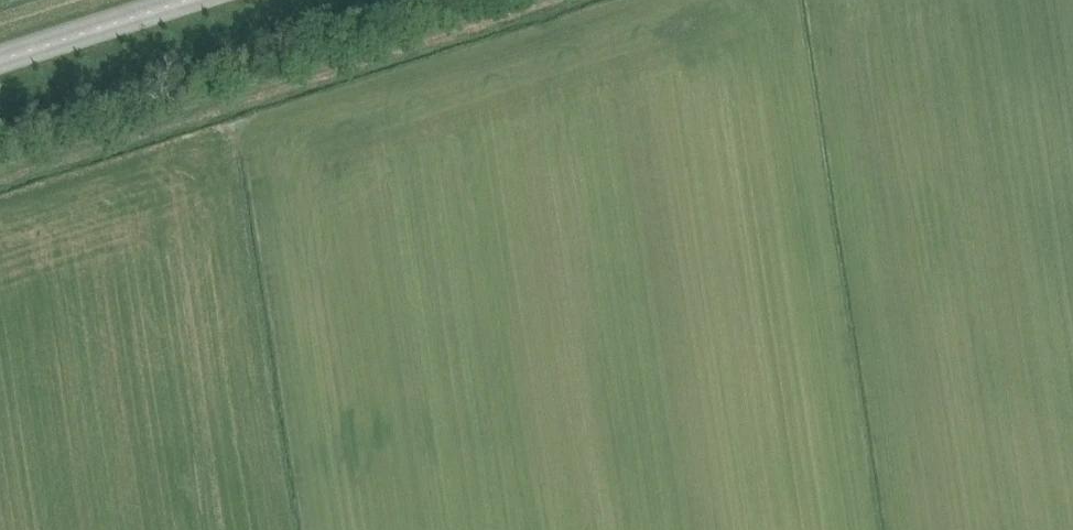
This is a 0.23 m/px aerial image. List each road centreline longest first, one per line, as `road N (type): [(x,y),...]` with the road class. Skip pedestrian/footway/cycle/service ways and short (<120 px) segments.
road 1 (unclassified): [(189,0),(0,60)]

